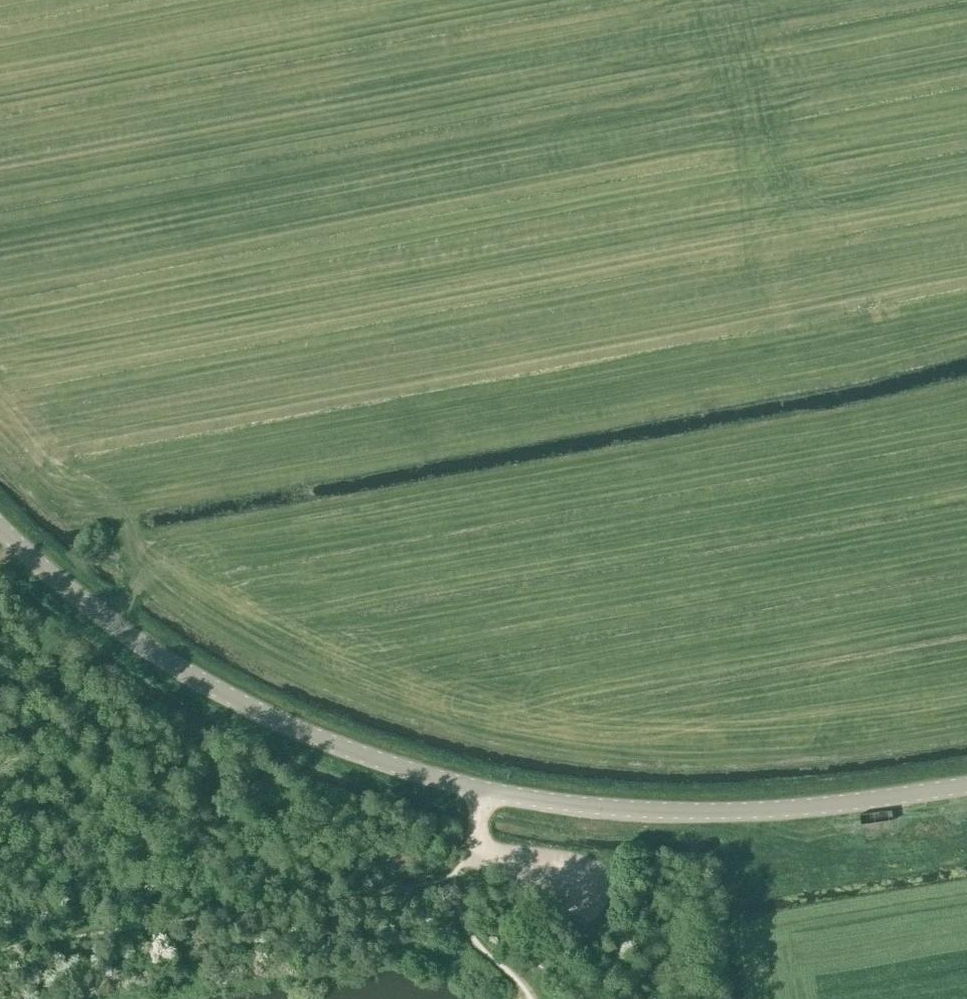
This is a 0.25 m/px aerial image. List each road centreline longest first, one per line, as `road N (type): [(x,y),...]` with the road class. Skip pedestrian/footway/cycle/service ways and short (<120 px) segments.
road 1 (tertiary): [(477,792),(332,749),(253,714),(168,665),(0,531)]
road 2 (tertiary): [(477,792),(577,812),(719,818),(966,792)]
road 3 (track): [(465,845),(584,890)]

